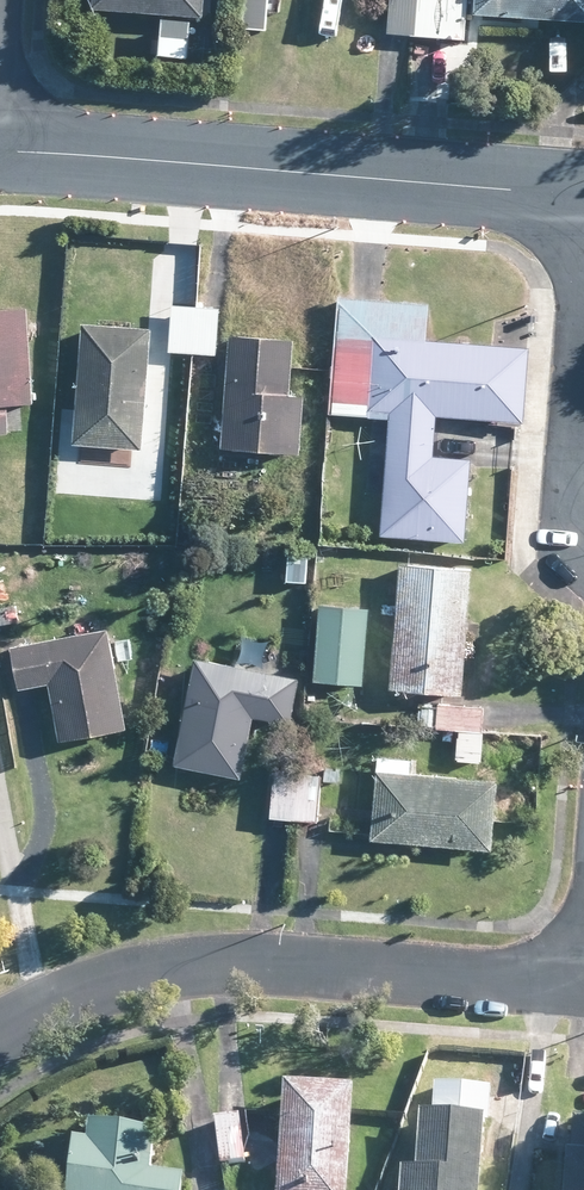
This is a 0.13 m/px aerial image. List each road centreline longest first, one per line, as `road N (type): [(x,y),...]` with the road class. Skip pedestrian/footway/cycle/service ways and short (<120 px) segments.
road 1 (residential): [(0,1028),(47,1000),(121,977),(233,960),(583,980)]
road 2 (residential): [(0,151),(583,196)]

